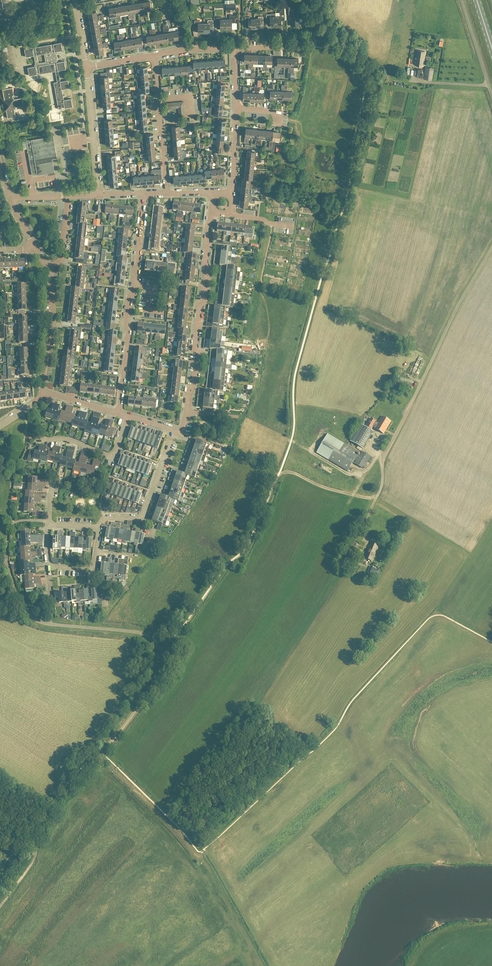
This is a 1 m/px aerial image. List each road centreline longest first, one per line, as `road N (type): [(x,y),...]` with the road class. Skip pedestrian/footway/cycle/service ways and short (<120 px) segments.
road 1 (unclassified): [(359,561),(381,487),(381,449),(491,250)]
road 2 (residential): [(114,739),(158,677),(160,650),(138,633),(40,621),(24,606),(7,558)]
road 3 (residential): [(173,430),(182,432),(194,384),(211,213)]
road 4 (residential): [(166,194),(154,56)]
road 5 (residential): [(118,414),(134,285)]
road 6 (residential): [(97,195),(87,68)]
road 7 (unclassified): [(42,392),(53,319),(48,267)]

